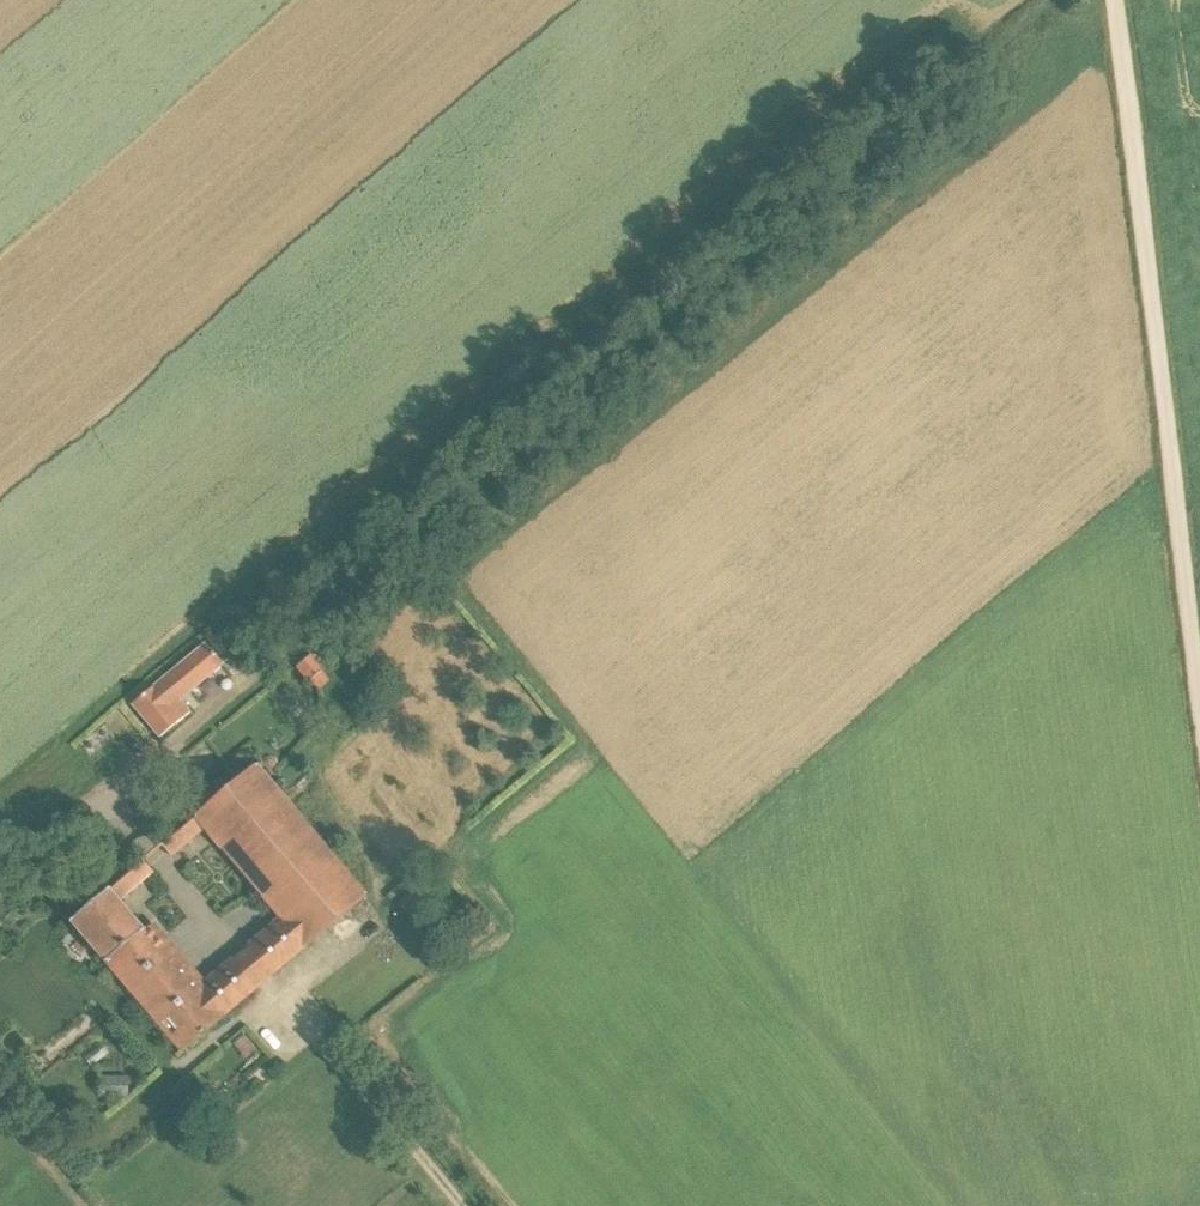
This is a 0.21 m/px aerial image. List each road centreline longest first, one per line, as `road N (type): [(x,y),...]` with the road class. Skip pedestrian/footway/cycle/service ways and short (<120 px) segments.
road 1 (track): [(419,548),(1061,0)]
road 2 (track): [(1199,624),(1113,0)]
road 3 (track): [(299,1012),(467,1205)]

